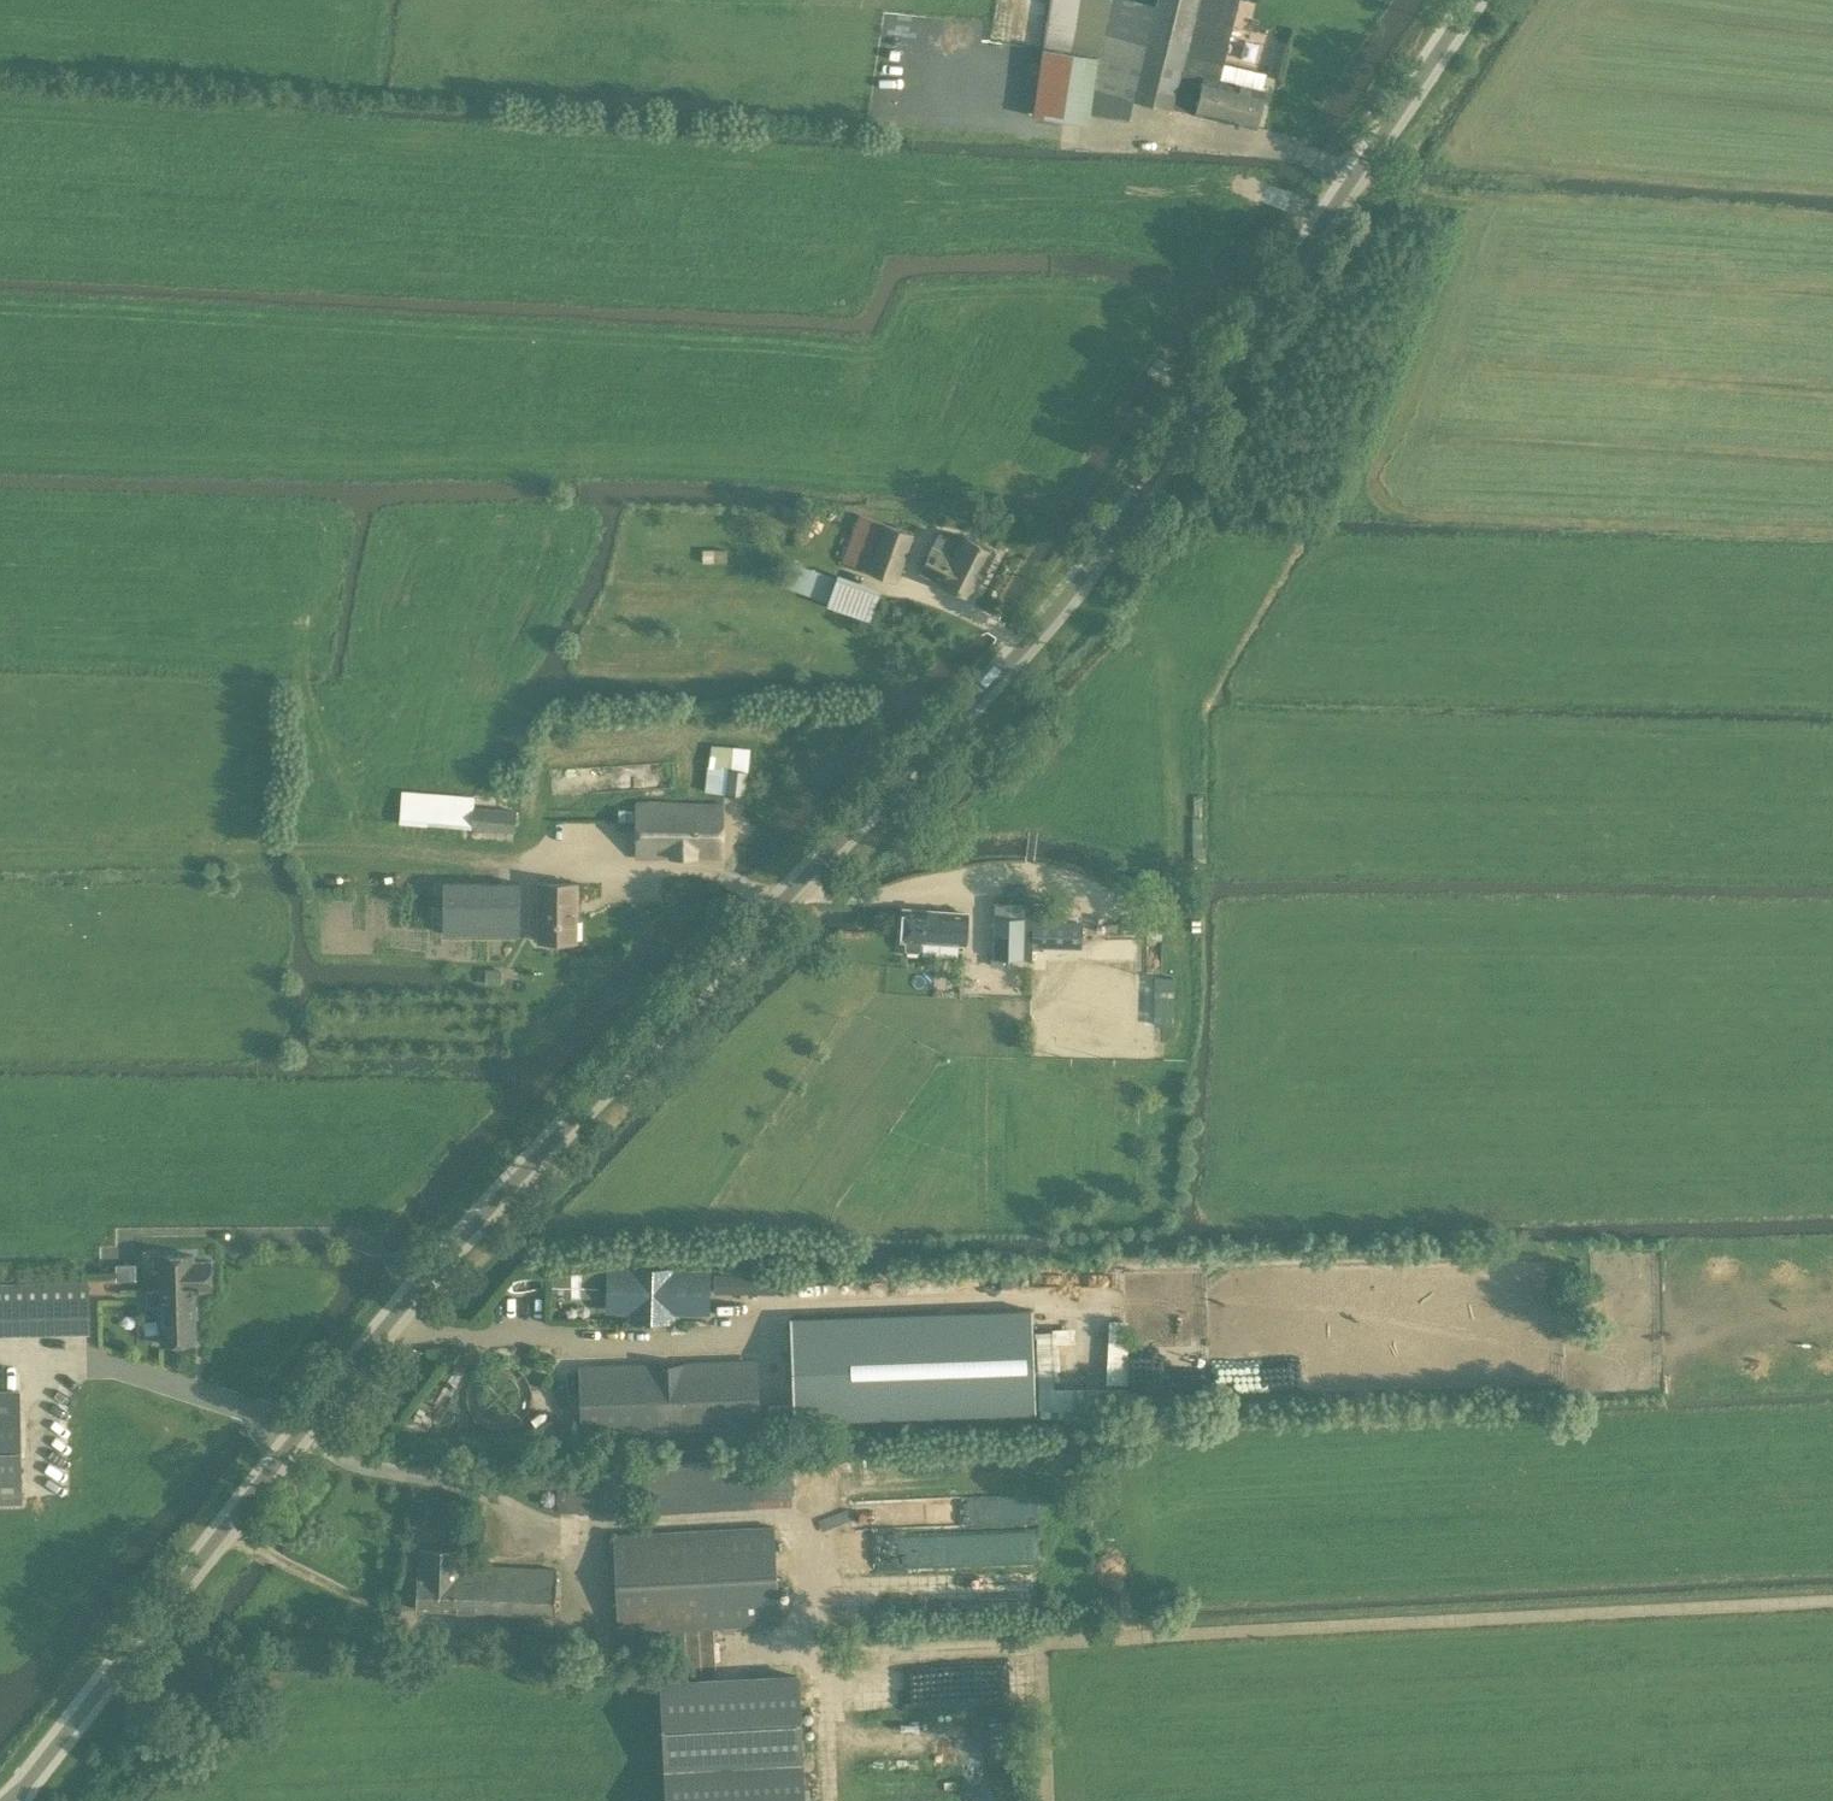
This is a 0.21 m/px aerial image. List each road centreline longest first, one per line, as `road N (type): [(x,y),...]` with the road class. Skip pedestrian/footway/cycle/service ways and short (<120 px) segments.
road 1 (secondary): [(12,1800),(419,1284),(1068,592),(1471,0)]
road 2 (track): [(1832,1599),(807,1650)]
road 3 (track): [(1039,1800),(1031,1643)]

